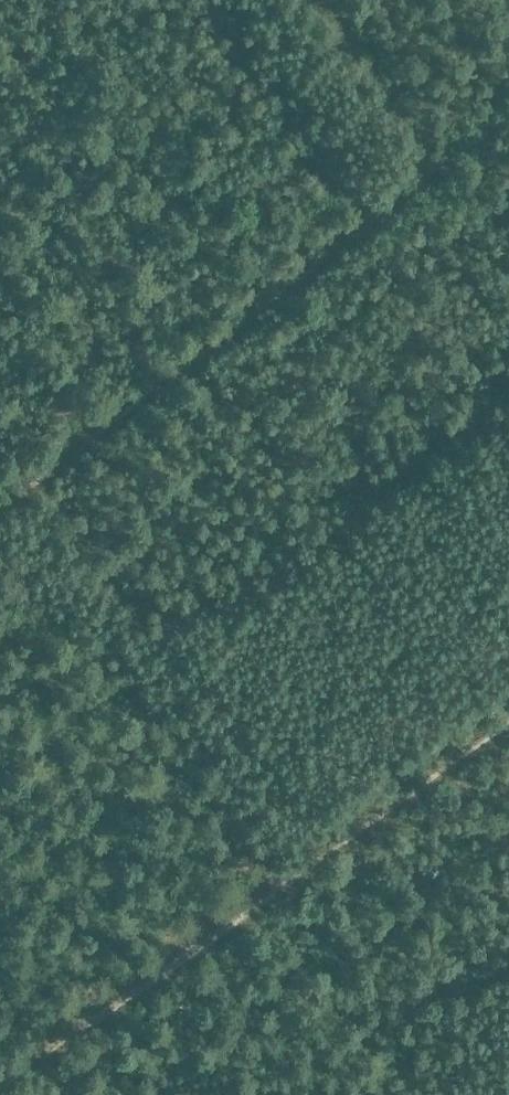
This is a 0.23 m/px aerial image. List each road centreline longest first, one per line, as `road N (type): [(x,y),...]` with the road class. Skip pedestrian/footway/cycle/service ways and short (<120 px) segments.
road 1 (track): [(0,511),(508,116)]

